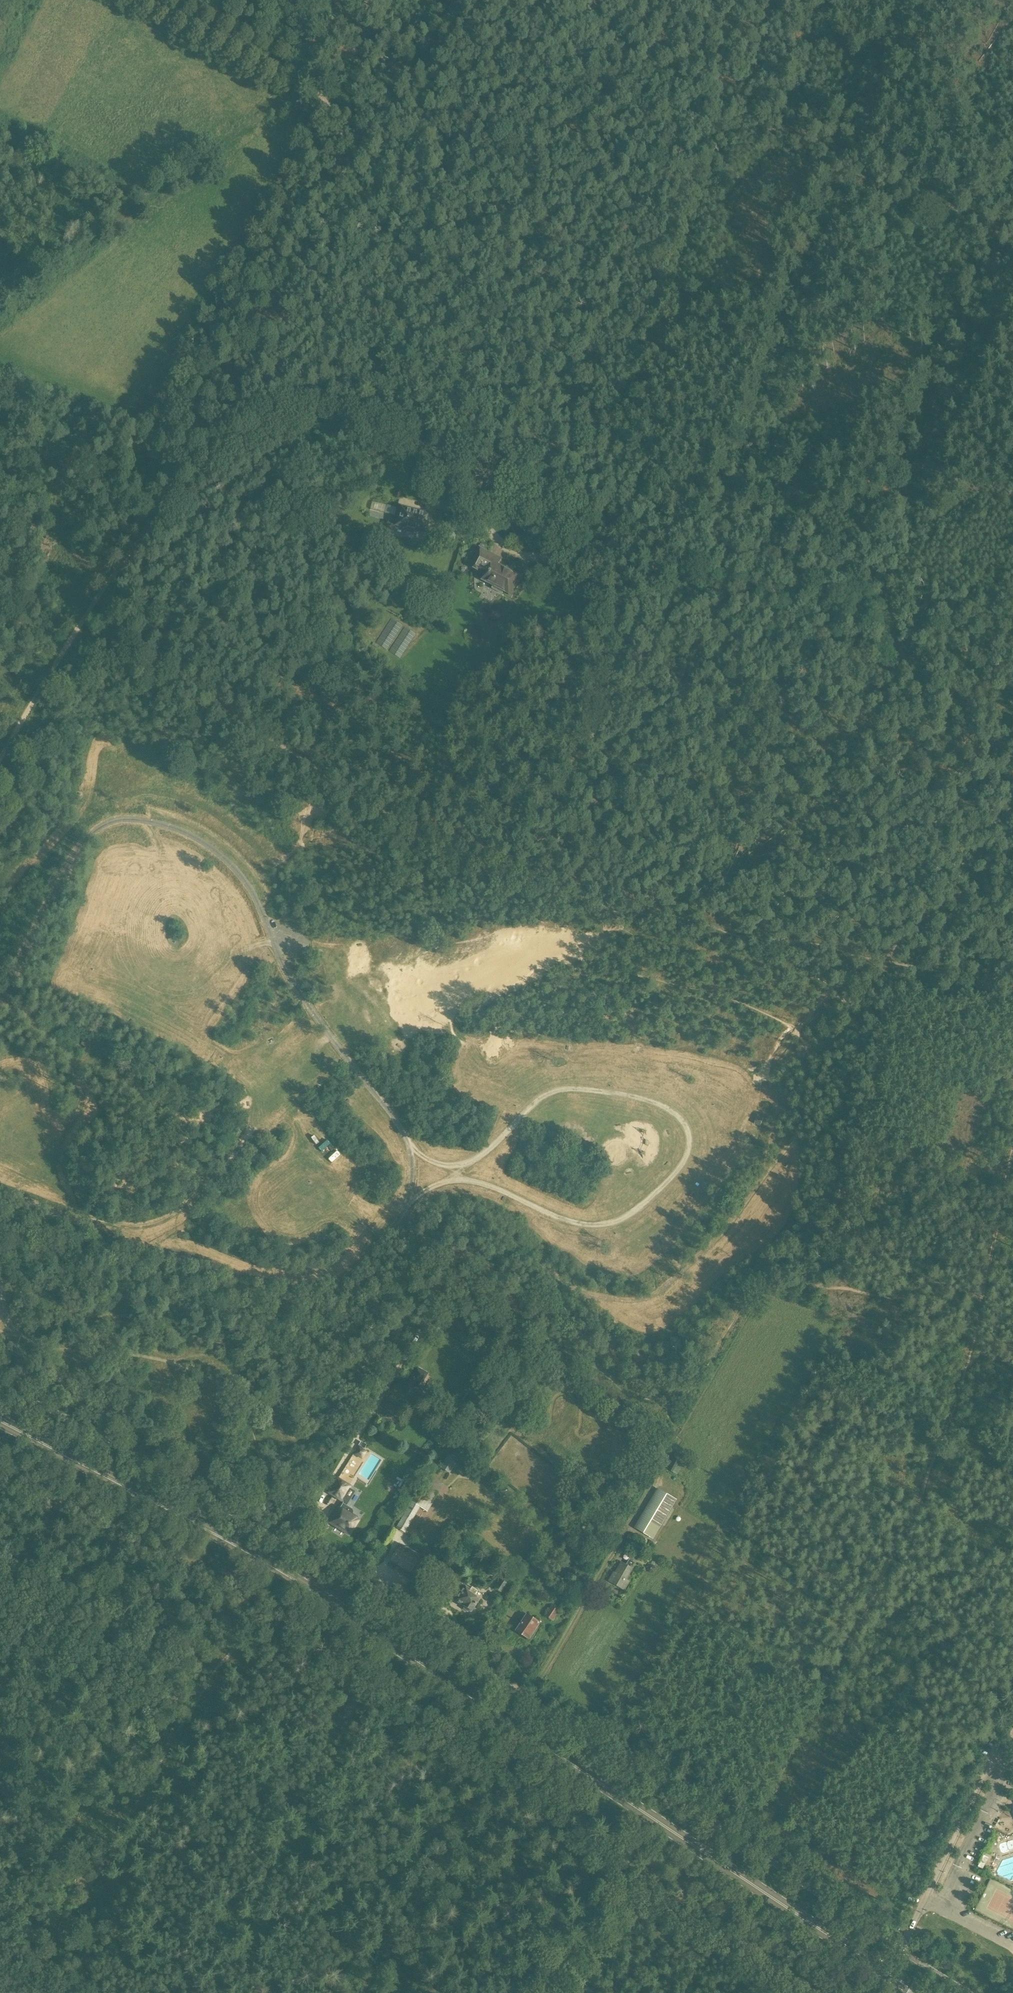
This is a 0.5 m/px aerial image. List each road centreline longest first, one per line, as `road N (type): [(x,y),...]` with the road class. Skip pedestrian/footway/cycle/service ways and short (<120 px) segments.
road 1 (primary): [(930,1992),(362,1619),(0,1417)]
road 2 (track): [(411,1197),(457,1176),(556,1219),(589,1227),(618,1221),(665,1186),(689,1145),(672,1114),(576,1090),(550,1095),(457,1168),(413,1152)]
road 3 (track): [(738,1839),(770,1794),(921,1495),(959,1403),(985,1296)]
road 4 (track): [(0,1992),(287,1574)]
road 5 (track): [(204,464),(144,526),(0,763)]
road 6 (track): [(347,158),(336,117),(155,0)]
road 7 (track): [(574,1992),(624,1896),(690,1937)]

